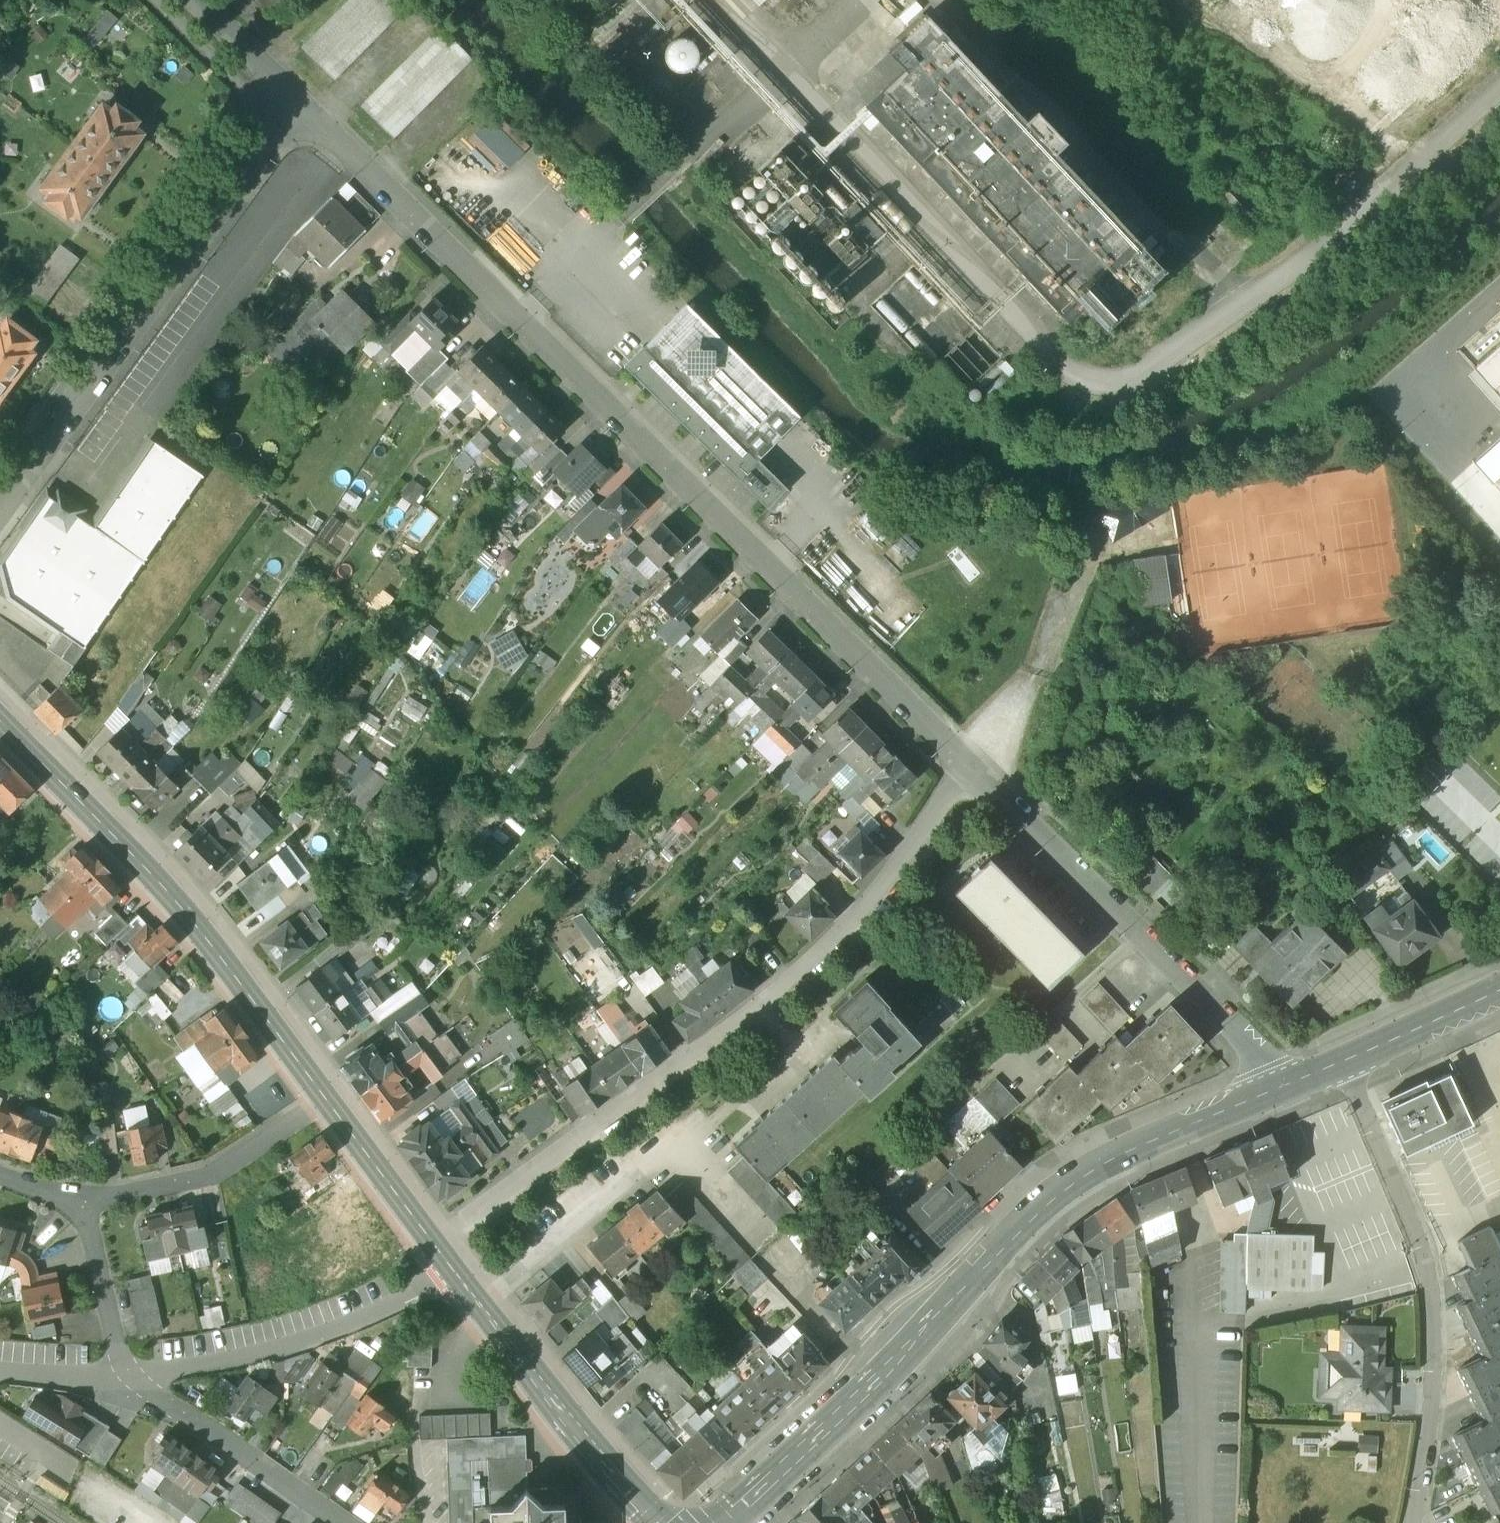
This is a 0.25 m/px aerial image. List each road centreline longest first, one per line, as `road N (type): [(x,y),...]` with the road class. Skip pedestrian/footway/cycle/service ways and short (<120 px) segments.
road 1 (unclassified): [(965,775),(289,101)]
road 2 (residential): [(434,1244),(782,985),(854,915),(965,775)]
road 3 (tertiary): [(1272,1091),(1073,1183),(1022,1225),(730,1522)]
road 4 (secondary): [(325,1097),(165,889),(0,720)]
road 5 (residential): [(0,505),(289,101)]
road 6 (residential): [(1349,1059),(1419,1239),(1437,1374),(1411,1522)]
road 7 (residential): [(80,1197),(126,1374),(344,1522)]
road 8 (unclassified): [(1272,1091),(1258,1061),(965,775)]
road 9 (secondary): [(655,1522),(595,1461),(434,1244)]
road 10 (residential): [(80,1197),(168,1186),(221,1168),(325,1097)]
road 11 (secondary): [(434,1244),(325,1097)]
road 12 (tertiary): [(1499,992),(1349,1059)]
road 13 (unclassified): [(289,101),(189,0)]

